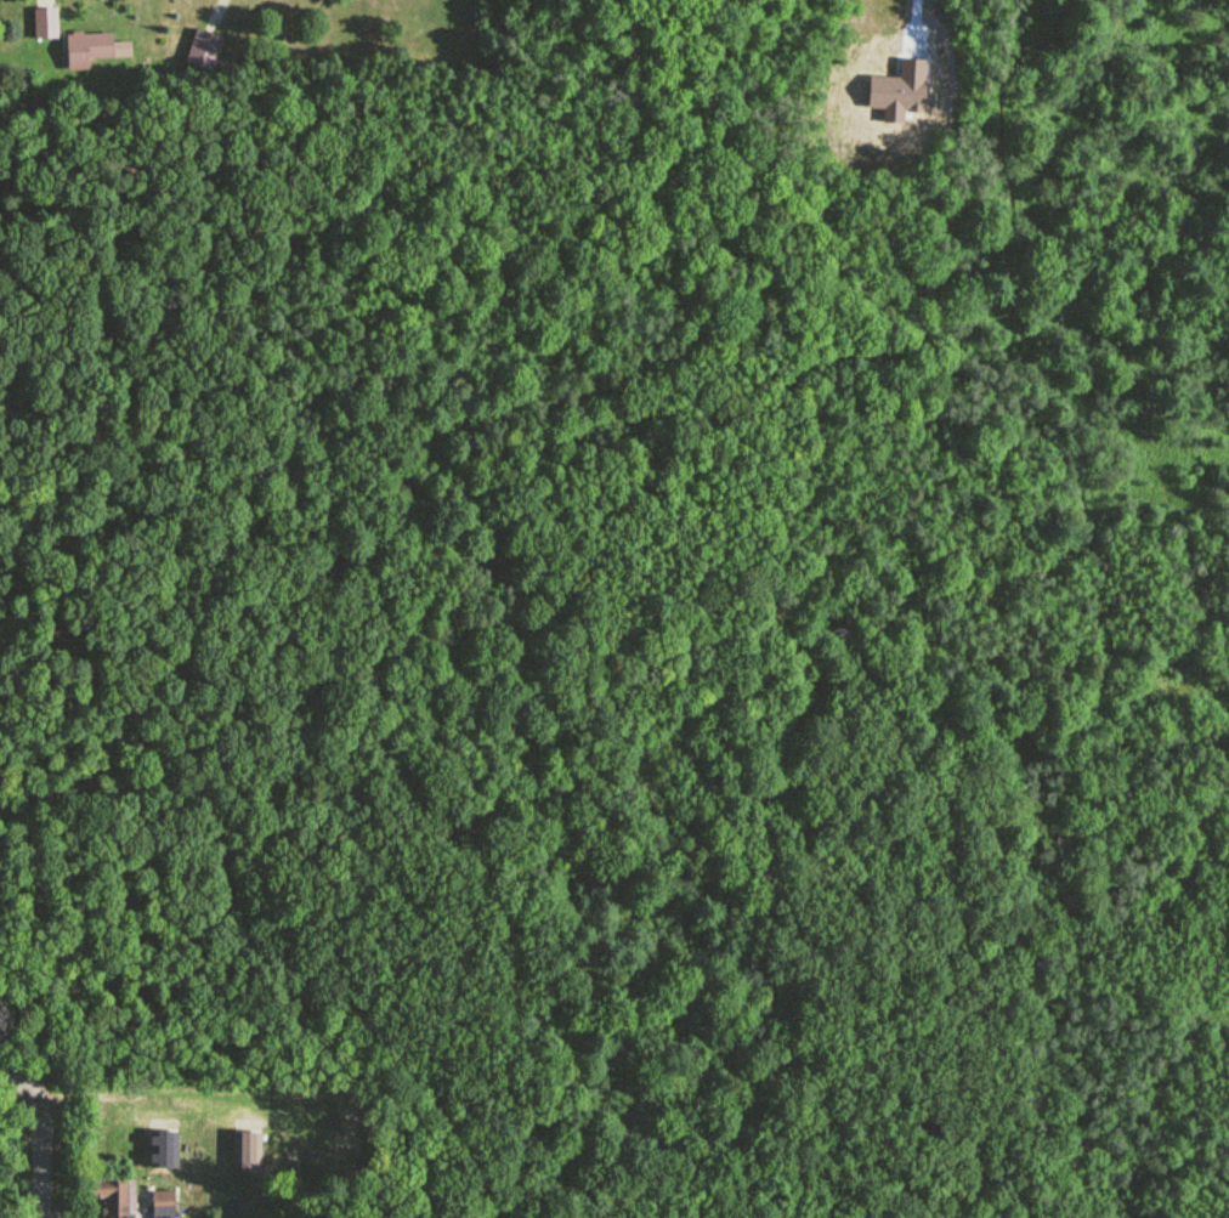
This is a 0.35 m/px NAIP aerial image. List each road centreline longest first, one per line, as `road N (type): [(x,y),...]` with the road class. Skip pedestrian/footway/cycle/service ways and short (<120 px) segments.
road 1 (residential): [(42,1217),(41,1106),(24,1078),(0,1071)]

